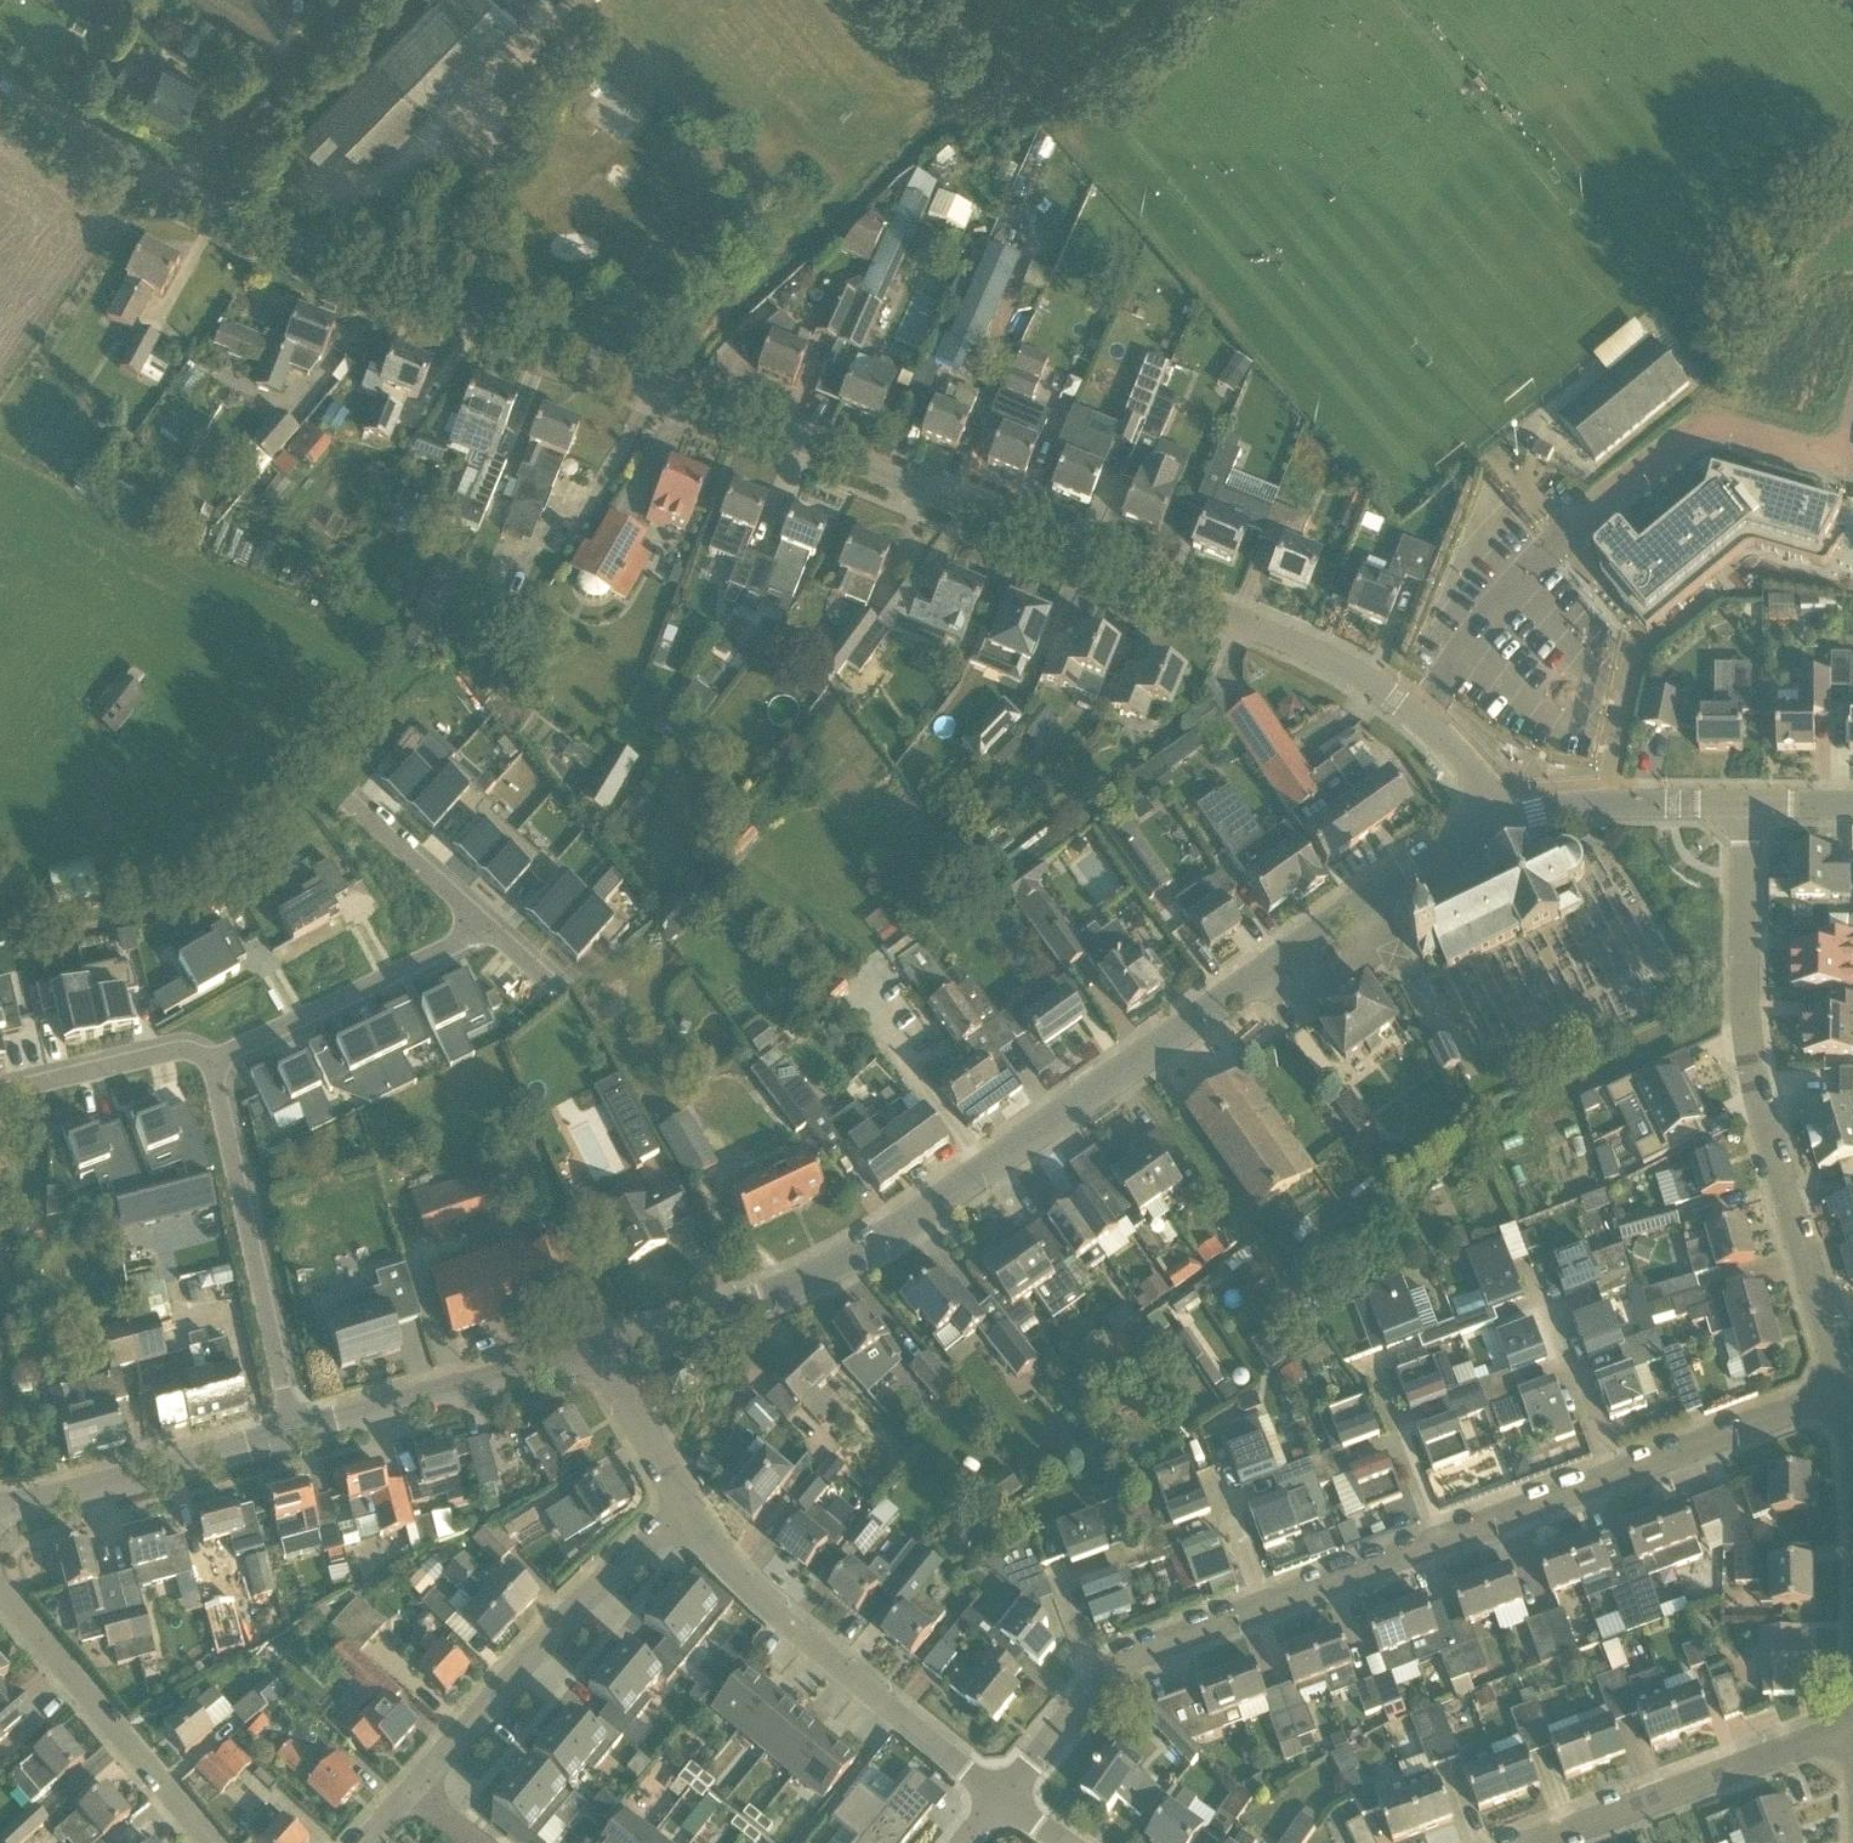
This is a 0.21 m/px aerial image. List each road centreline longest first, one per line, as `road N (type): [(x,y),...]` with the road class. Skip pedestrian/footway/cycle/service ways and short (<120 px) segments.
road 1 (residential): [(1418,713),(1381,680),(1328,653),(832,449),(331,260),(74,129)]
road 2 (tertiary): [(604,1352),(757,1299),(872,1249),(1036,1141),(1379,889),(1498,822)]
road 3 (residential): [(1845,1390),(1746,1067),(1740,804)]
road 4 (residential): [(1001,1800),(731,1575),(685,1515)]
road 5 (residential): [(405,1790),(615,1562),(685,1515)]
road 6 (unclassified): [(296,1433),(203,1061)]
road 7 (residential): [(1488,1842),(1852,1731)]
road 8 (residential): [(1561,539),(1699,432),(1812,456),(1852,434)]
road 9 (residential): [(211,1842),(0,1591)]
road 10 (tertiary): [(296,1433),(604,1352)]
road 11 (tertiary): [(0,1505),(140,1477),(296,1433)]
road 12 (residential): [(1606,802),(1637,628),(1561,539)]
road 13 (residential): [(1606,1479),(1845,1390)]
road 14 (residential): [(1561,539),(1418,713)]
road 15 (unclassified): [(203,1061),(201,1050),(179,1045),(0,1090)]
road 16 (unclassified): [(300,1015),(484,928)]
road 17 (residential): [(1430,1542),(1364,1361)]
road 18 (residential): [(1606,1479),(1540,1301)]
road 19 (residential): [(1430,1542),(1606,1479)]
road 20 (residential): [(685,1515),(604,1352)]
road 21 (residential): [(1264,1606),(1430,1542)]
road 22 (residential): [(1105,1679),(1155,1648),(1264,1606)]
road 23 (unclassified): [(484,928),(367,815)]
road 24 (residential): [(1001,1800),(1105,1679)]
road 25 (residential): [(1498,822),(1479,780),(1418,713)]
road 26 (tertiary): [(1740,804),(1606,802)]

